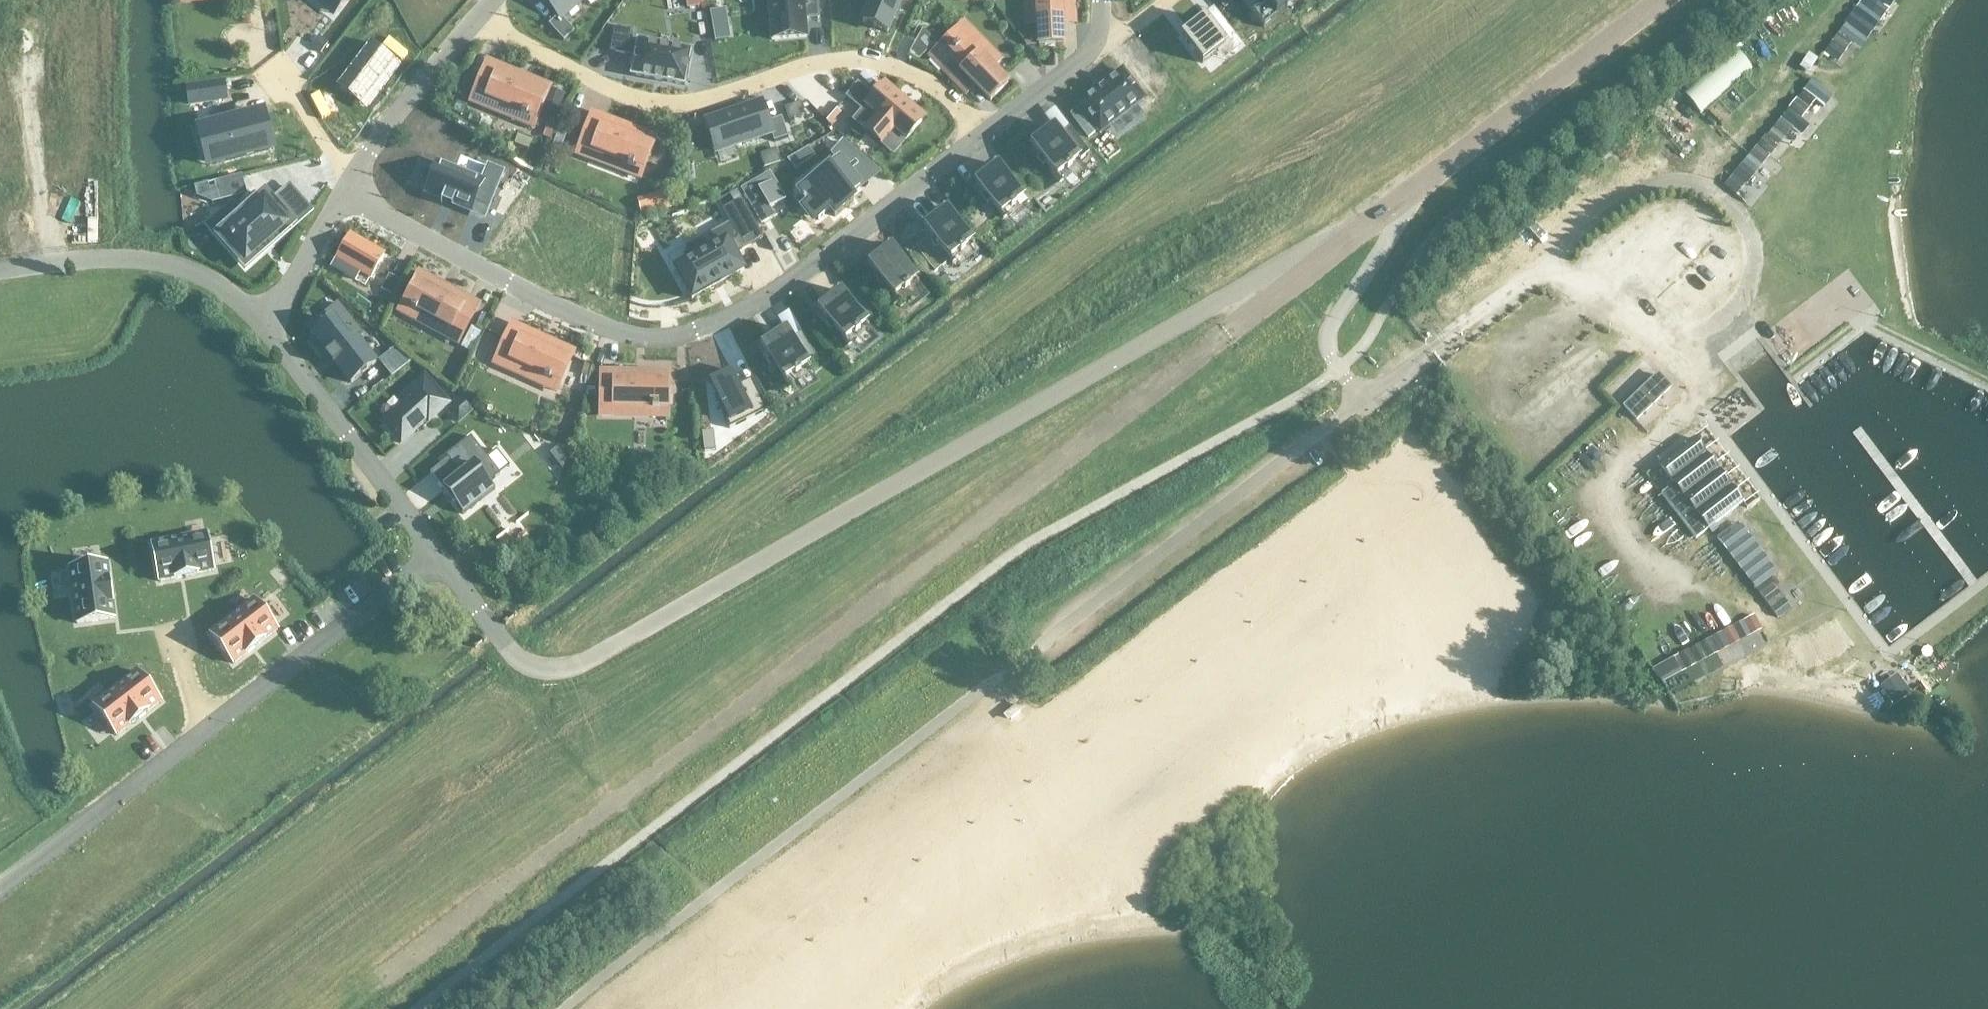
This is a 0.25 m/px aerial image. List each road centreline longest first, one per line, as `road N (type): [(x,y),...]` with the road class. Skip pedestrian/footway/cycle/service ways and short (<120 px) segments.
road 1 (unclassified): [(379,978),(1366,227)]
road 2 (residential): [(1366,227),(561,668),(531,668),(506,652),(431,551)]
road 3 (residential): [(989,126),(759,302),(705,330),(645,336),(579,317),(339,194)]
road 4 (residential): [(989,126),(905,73),(834,60),(692,104),(664,104),(546,61),(479,11)]
road 5 (unclassified): [(1366,227),(1663,0)]
road 6 (residential): [(197,731),(431,551)]
road 7 (residential): [(431,551),(258,328)]
road 8 (residential): [(0,883),(197,731)]
road 9 (residential): [(339,194),(479,11)]
road 10 (residential): [(258,328),(215,286),(158,265),(51,263)]
road 11 (residential): [(30,50),(51,263)]
road 12 (residential): [(1104,0),(1102,36),(1060,84),(989,126)]
road 13 (residential): [(258,328),(339,194)]

